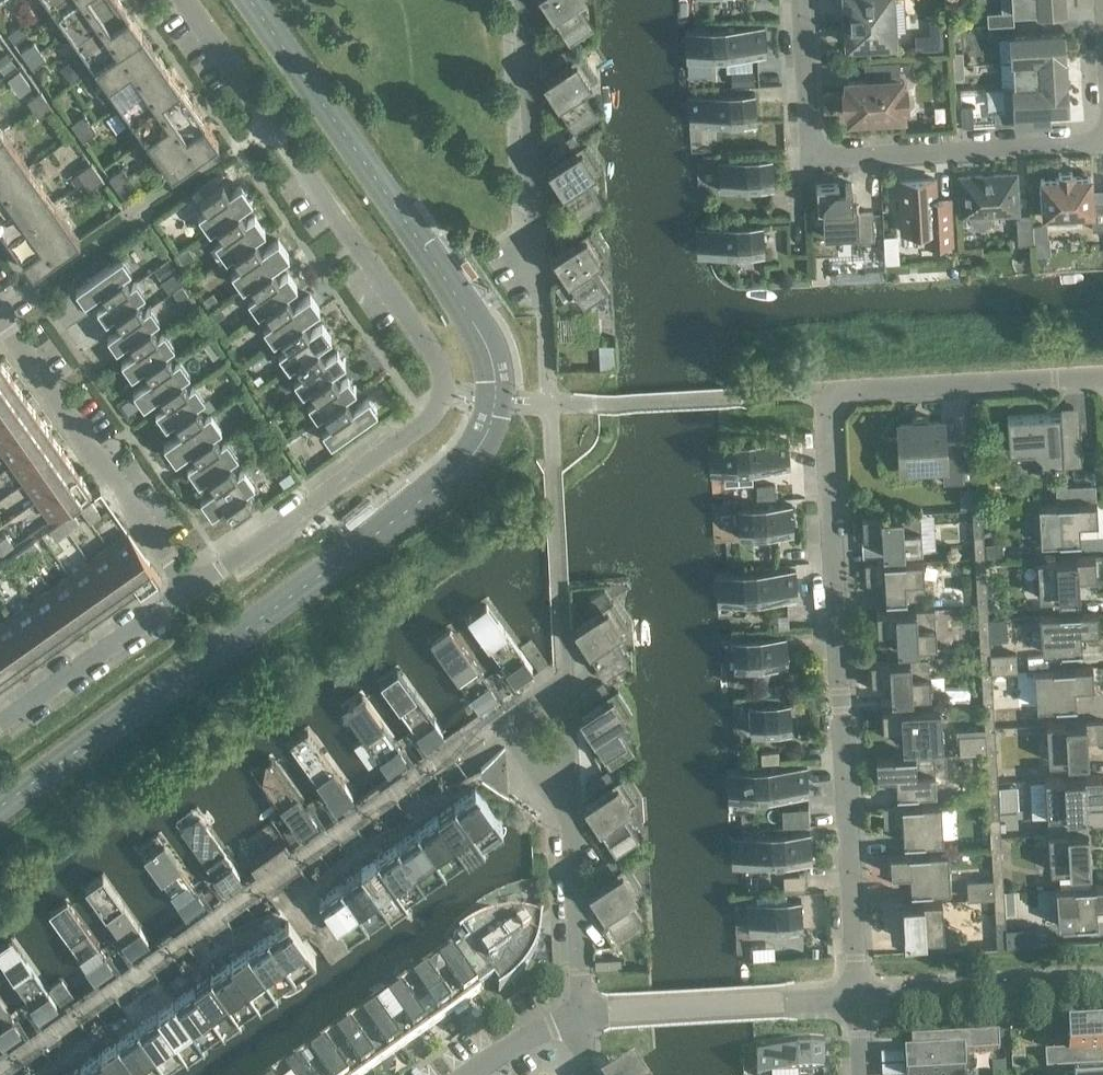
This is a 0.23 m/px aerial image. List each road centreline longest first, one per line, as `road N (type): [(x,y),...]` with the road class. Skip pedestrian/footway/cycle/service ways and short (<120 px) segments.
road 1 (residential): [(858,998),(826,393),(1102,378)]
road 2 (residential): [(182,0),(435,359),(443,393),(426,426),(193,590)]
road 3 (residential): [(26,1074),(508,739)]
road 4 (residential): [(801,0),(810,157),(1102,138)]
road 5 (residential): [(193,590),(0,318)]
road 6 (residential): [(574,1028),(570,834),(555,797),(508,739)]
road 7 (residential): [(540,278),(526,0)]
road 8 (residential): [(609,1013),(858,998)]
road 9 (residential): [(858,998),(1102,985)]
road 10 (residential): [(193,590),(0,725)]

